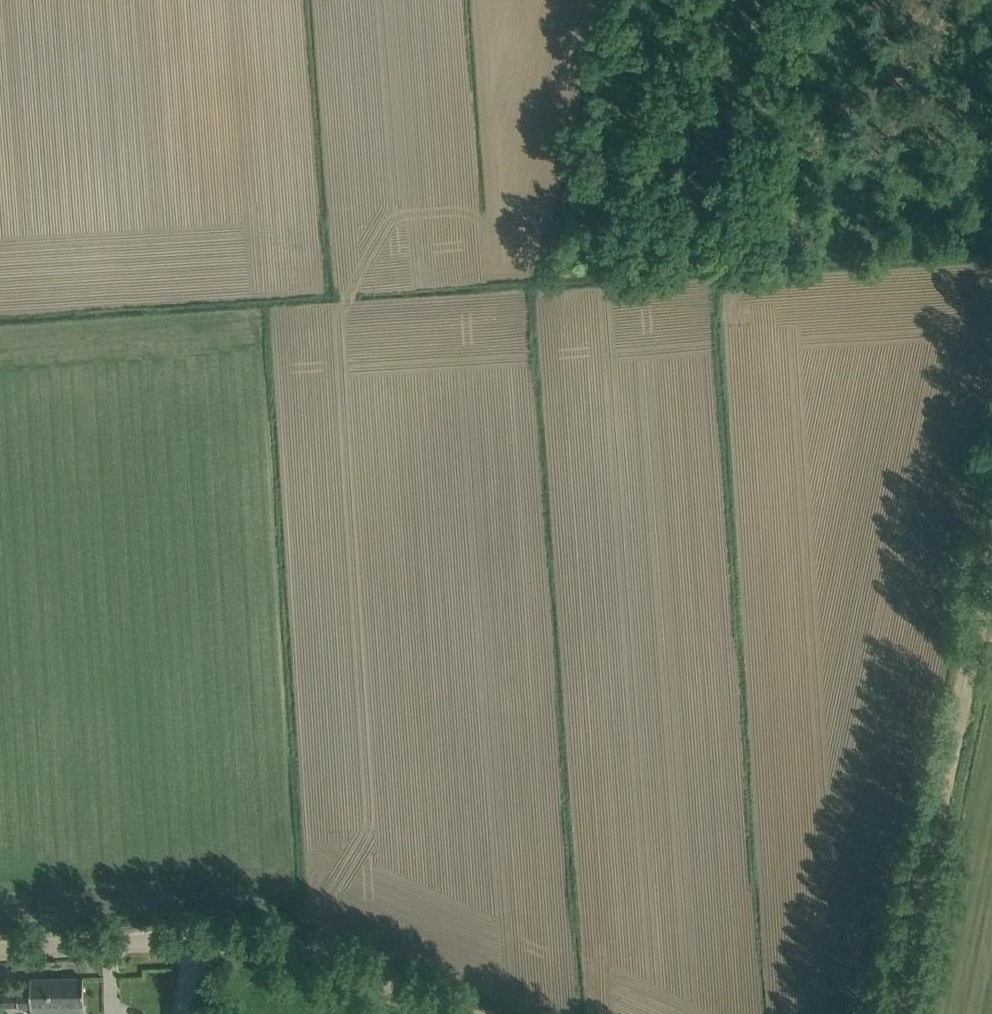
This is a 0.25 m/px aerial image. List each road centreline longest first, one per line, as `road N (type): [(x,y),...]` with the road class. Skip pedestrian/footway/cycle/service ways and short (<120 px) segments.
road 1 (unclassified): [(466,1013),(347,960),(278,941),(213,937),(0,950)]
road 2 (track): [(991,573),(902,1013)]

